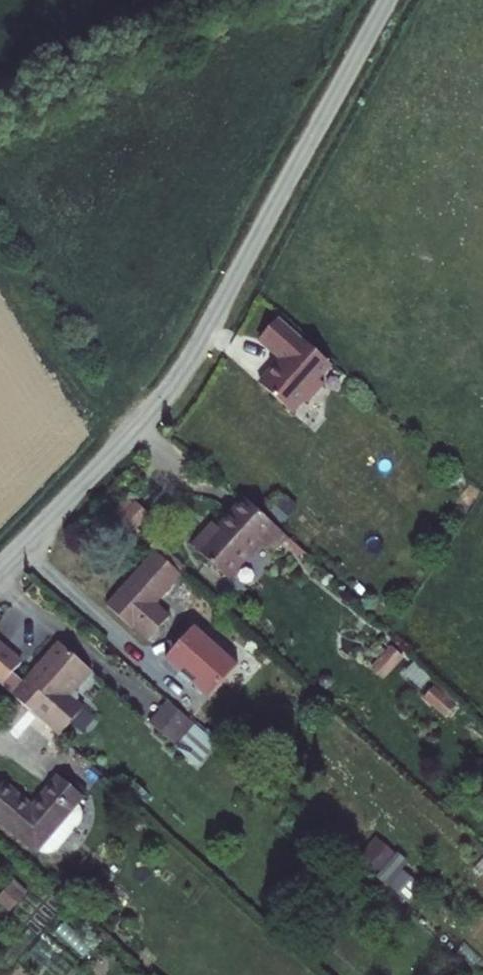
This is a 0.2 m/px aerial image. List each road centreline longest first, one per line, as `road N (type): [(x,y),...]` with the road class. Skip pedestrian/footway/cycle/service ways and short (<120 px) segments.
road 1 (residential): [(0,566),(152,412),(193,356),(387,0)]

